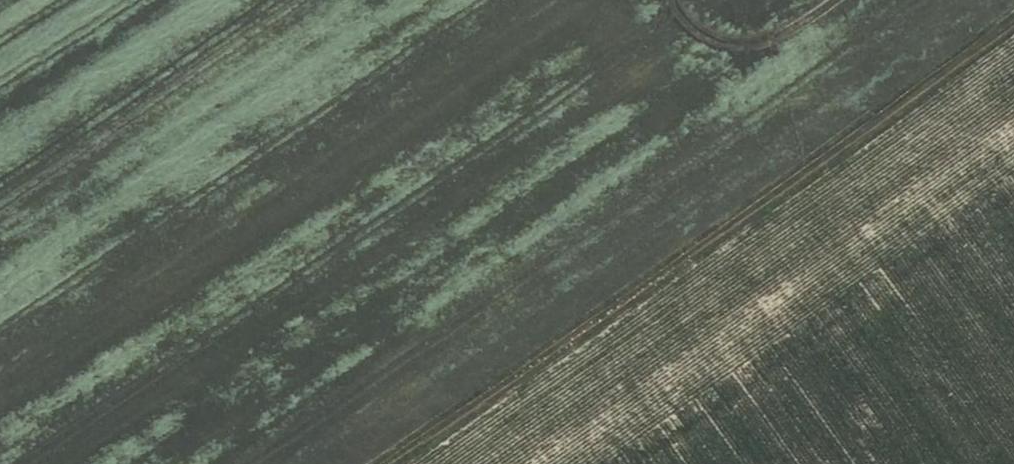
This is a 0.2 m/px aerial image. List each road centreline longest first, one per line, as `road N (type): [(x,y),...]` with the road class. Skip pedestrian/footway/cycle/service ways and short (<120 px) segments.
road 1 (track): [(1013,12),(377,463)]

